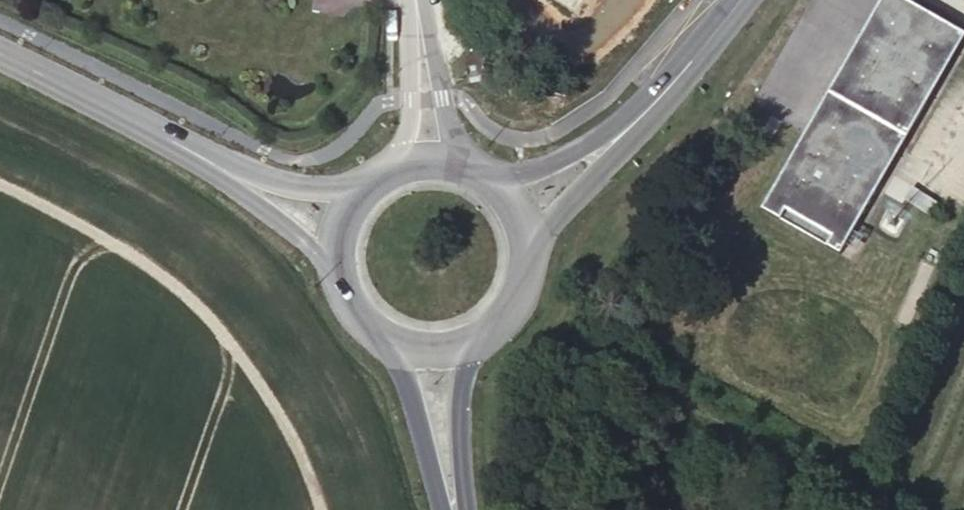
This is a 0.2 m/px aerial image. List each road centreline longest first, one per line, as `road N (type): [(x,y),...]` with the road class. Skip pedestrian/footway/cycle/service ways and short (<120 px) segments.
road 1 (tertiary): [(193,150),(0,52)]
road 2 (secondary): [(464,509),(468,368),(487,328)]
road 3 (tertiary): [(193,150),(325,261)]
road 4 (secondary): [(396,347),(447,509)]
road 5 (secondary): [(739,0),(630,130)]
road 6 (tertiary): [(343,196),(193,150)]
road 7 (secondary): [(522,237),(630,130)]
road 8 (secondary): [(630,130),(496,184)]
road 9 (residential): [(475,168),(420,48)]

